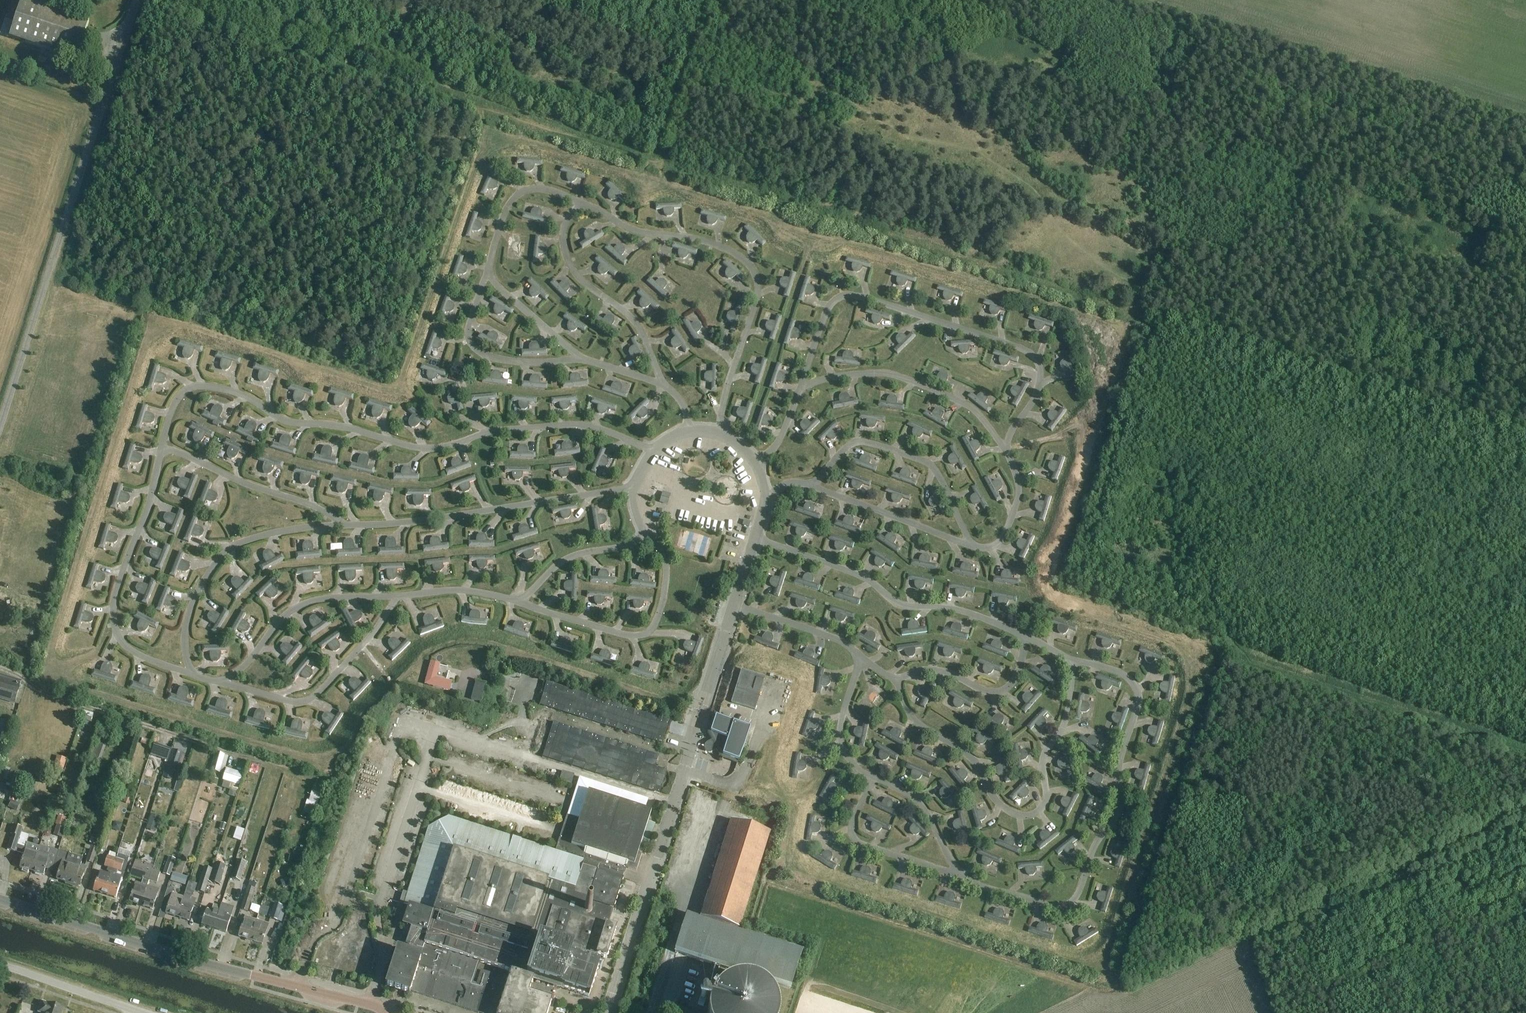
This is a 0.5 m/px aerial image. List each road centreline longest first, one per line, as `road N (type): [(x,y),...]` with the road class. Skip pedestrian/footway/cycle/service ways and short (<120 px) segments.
road 1 (unclassified): [(0,421),(136,0)]
road 2 (tertiary): [(389,1012),(0,898)]
road 3 (track): [(0,666),(38,689),(286,769)]
road 4 (residential): [(146,1012),(0,964)]

